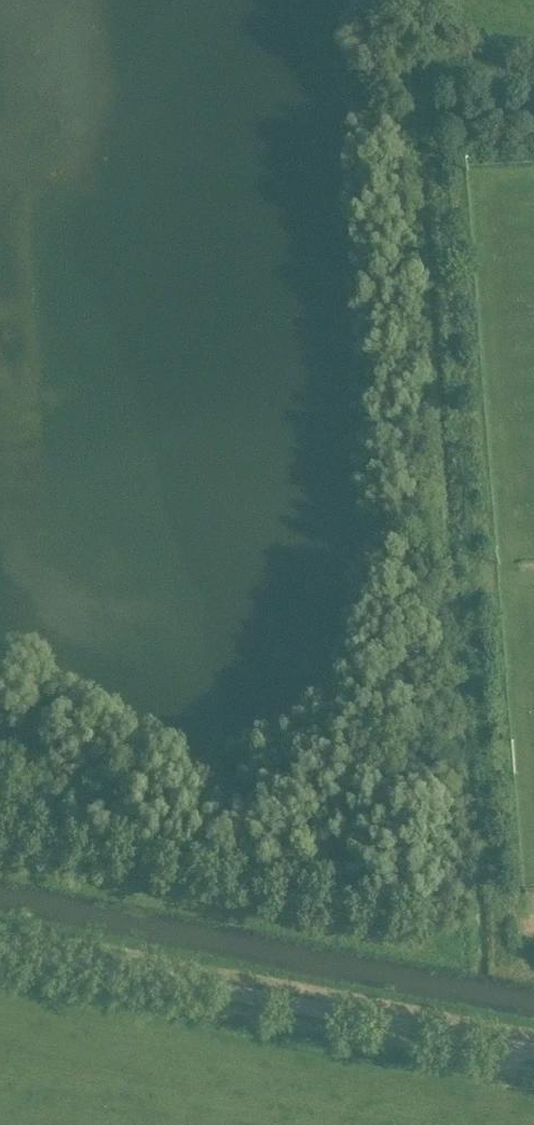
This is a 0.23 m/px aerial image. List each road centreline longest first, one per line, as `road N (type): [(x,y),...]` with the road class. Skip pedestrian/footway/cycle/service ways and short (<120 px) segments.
road 1 (unclassified): [(533,1049),(0,949)]

